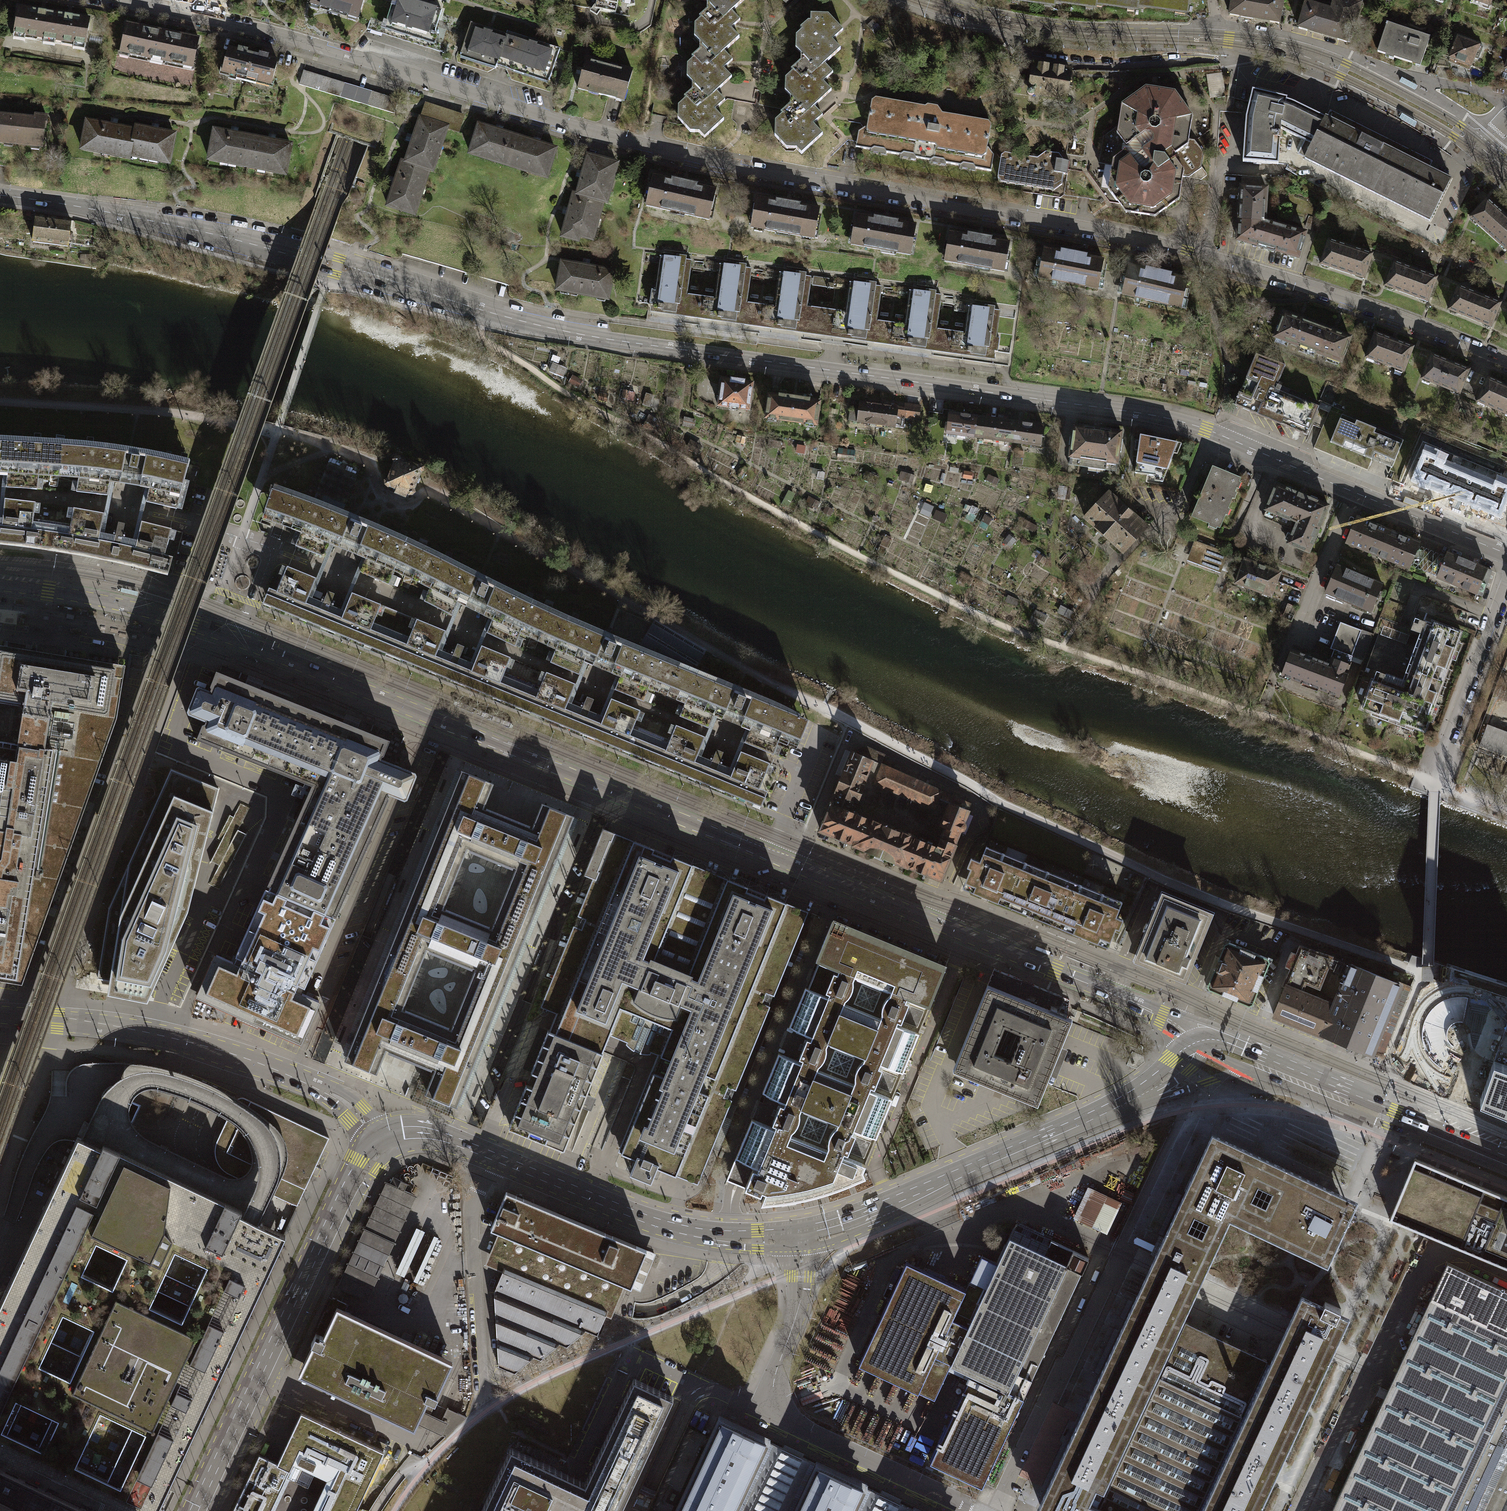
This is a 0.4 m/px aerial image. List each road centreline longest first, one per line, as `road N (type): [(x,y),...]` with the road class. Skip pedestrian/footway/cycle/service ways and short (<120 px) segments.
road 1 (tertiary): [(0,197),(254,241),(555,328),(1165,417),(1506,554)]
road 2 (residential): [(0,585),(112,603),(236,639),(1221,1043)]
road 3 (track): [(278,430),(369,466),(378,489),(408,503),(427,491),(725,661),(1165,882),(1421,975)]
road 4 (track): [(1415,773),(979,615),(564,392),(486,341),(478,327)]
road 5 (residential): [(1506,361),(1204,255),(636,143)]
road 6 (residential): [(116,0),(317,47),(636,143)]
road 7 (primary): [(1221,1043),(1192,1073),(1154,1093),(870,1218),(799,1237)]
road 8 (primary): [(799,1237),(703,1234),(454,1140),(411,1134),(386,1141)]
road 9 (primary): [(386,1141),(358,1171),(199,1510)]
road 10 (unclassified): [(1321,62),(1233,41),(1000,23),(923,0)]
road 11 (residential): [(386,1141),(341,1100),(279,1071),(176,1039),(17,1016)]
road 12 (residential): [(799,1237),(798,1306),(774,1382),(779,1408),(807,1432),(965,1506)]
road 13 (primary): [(1506,1160),(1221,1043)]
road 14 (track): [(0,401),(156,410),(278,430)]
road 15 (residential): [(1000,1510),(1108,1277)]
road 16 (residential): [(1506,579),(1439,759)]
road 17 (unclassified): [(1476,146),(1411,95),(1321,62)]
road 18 (unclassified): [(1321,62),(1476,146)]

